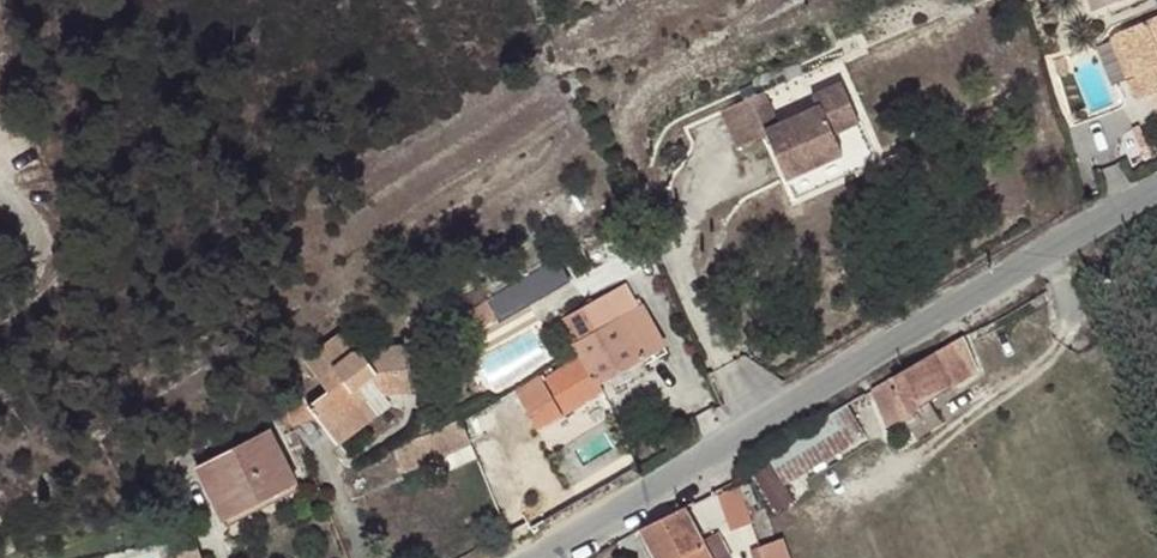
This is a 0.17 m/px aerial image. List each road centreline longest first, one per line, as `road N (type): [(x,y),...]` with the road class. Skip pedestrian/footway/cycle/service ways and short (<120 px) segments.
road 1 (tertiary): [(534,557),(1156,189)]

